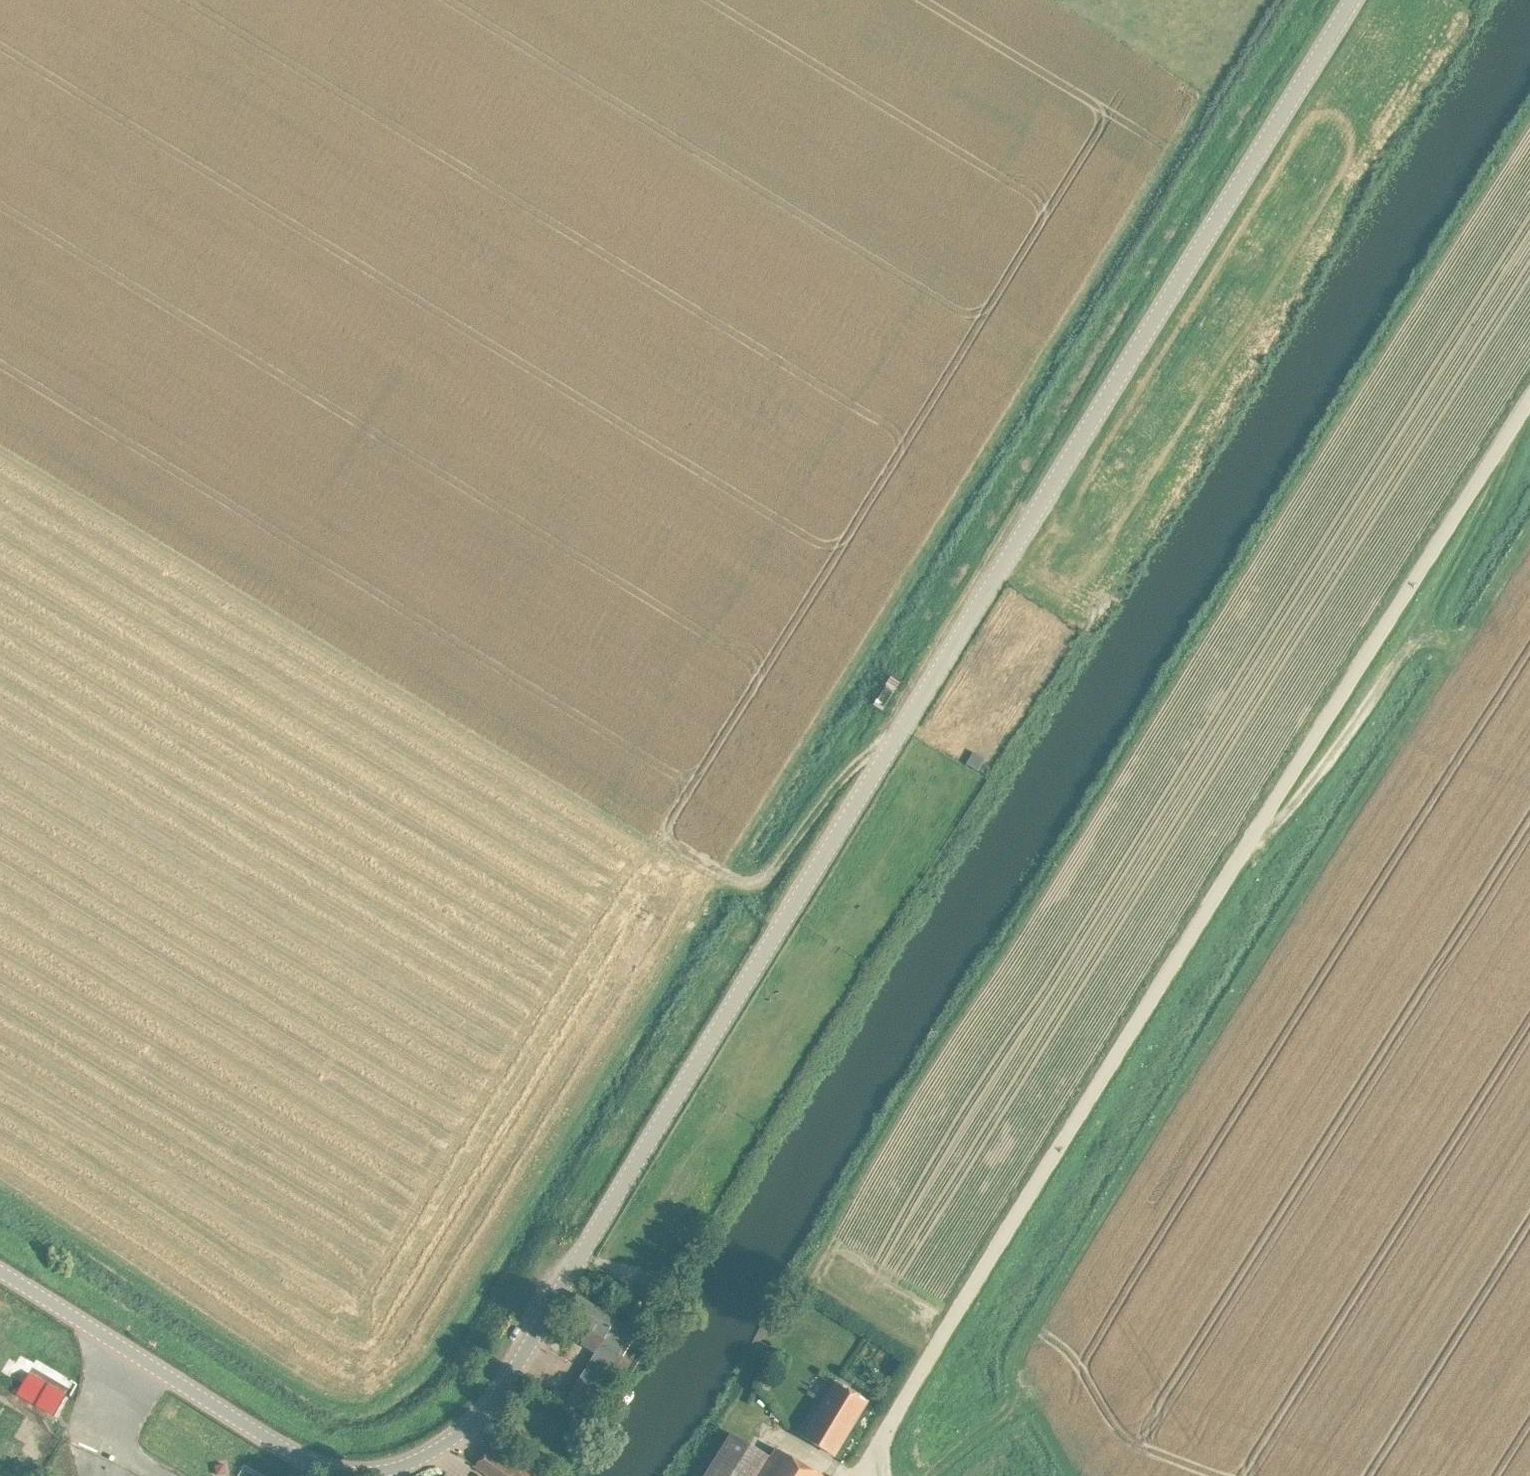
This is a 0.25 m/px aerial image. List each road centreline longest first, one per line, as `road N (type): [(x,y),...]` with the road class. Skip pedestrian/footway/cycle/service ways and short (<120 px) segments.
road 1 (tertiary): [(0,1271),(317,1464),(398,1466),(472,1421),(512,1372),(1354,0)]
road 2 (unclassified): [(860,1475),(1136,1021),(1529,401)]
road 3 (track): [(1257,828),(1313,787),(1391,667),(1427,642),(1456,647)]
road 4 (track): [(892,746),(845,772),(768,877),(744,883),(729,863)]

